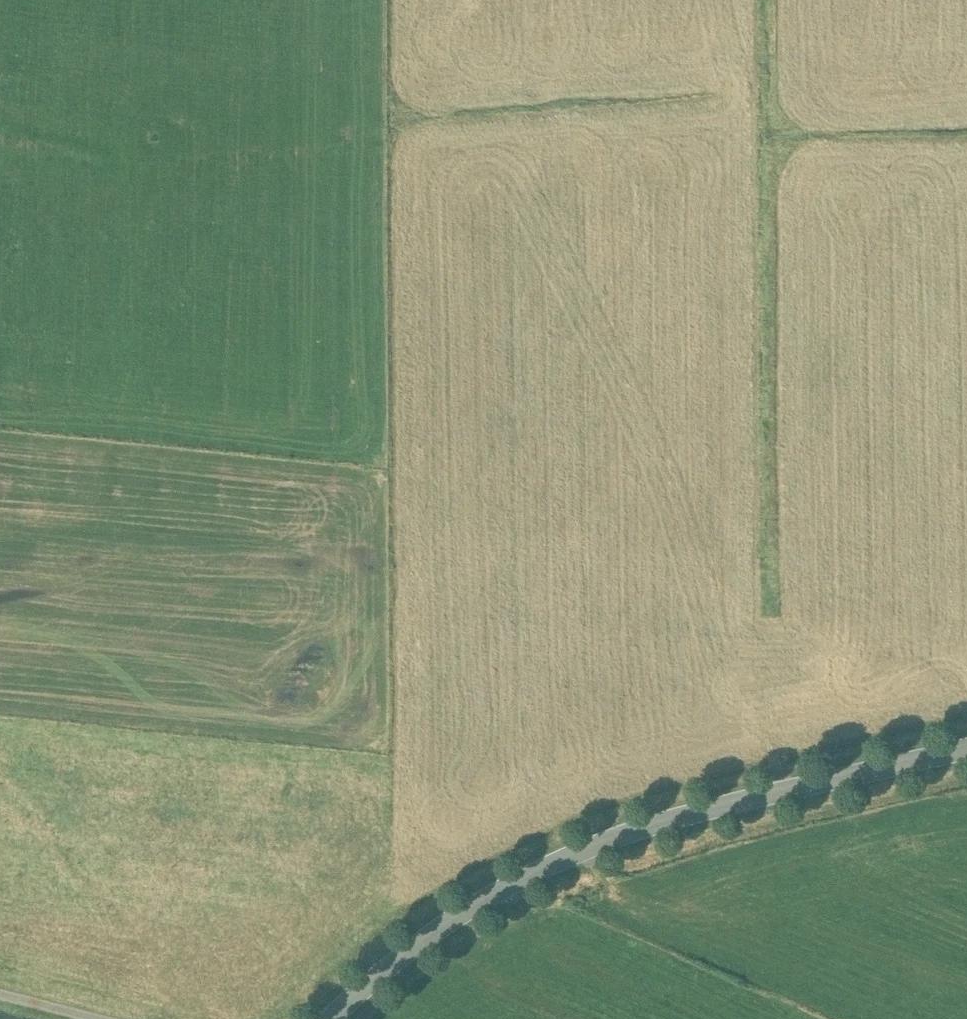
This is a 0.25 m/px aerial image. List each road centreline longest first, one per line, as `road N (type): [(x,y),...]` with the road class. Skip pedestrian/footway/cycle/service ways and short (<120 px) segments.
road 1 (tertiary): [(966,750),(647,829),(517,881),(458,914),(335,1018)]

